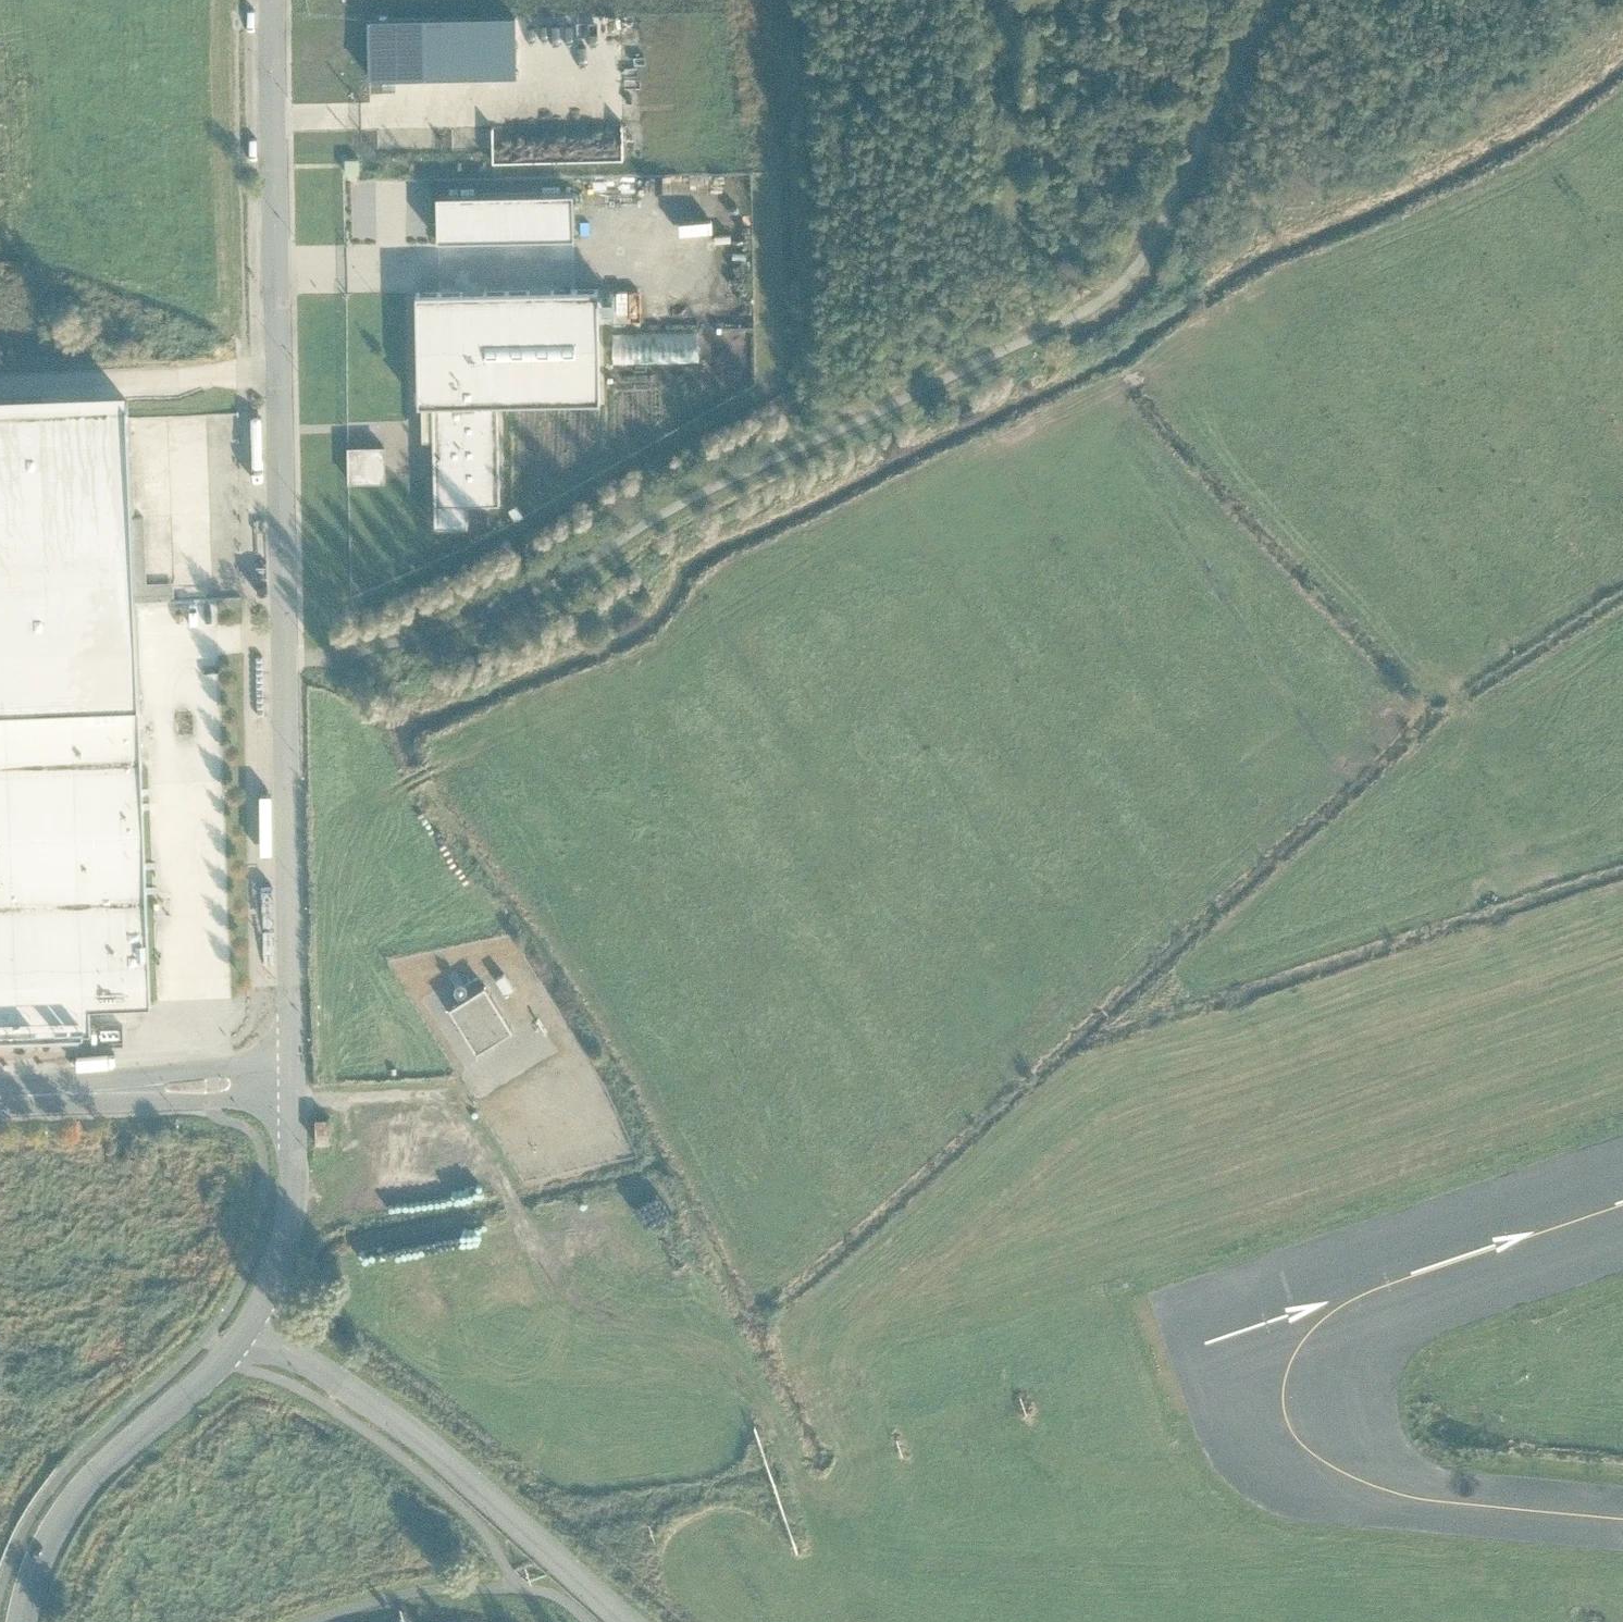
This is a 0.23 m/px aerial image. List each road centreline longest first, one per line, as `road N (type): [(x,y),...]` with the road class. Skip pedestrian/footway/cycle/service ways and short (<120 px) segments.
road 1 (residential): [(290,1061),(275,0)]
road 2 (residential): [(257,1325),(471,1476),(632,1621)]
road 3 (residential): [(25,1621),(44,1552),(70,1505),(257,1325)]
road 4 (residential): [(257,1325),(291,1221),(290,1095)]
road 5 (residential): [(290,1061),(123,1089)]
road 6 (residential): [(123,1089),(217,1100),(290,1095)]
road 7 (residential): [(123,1089),(0,1096)]

